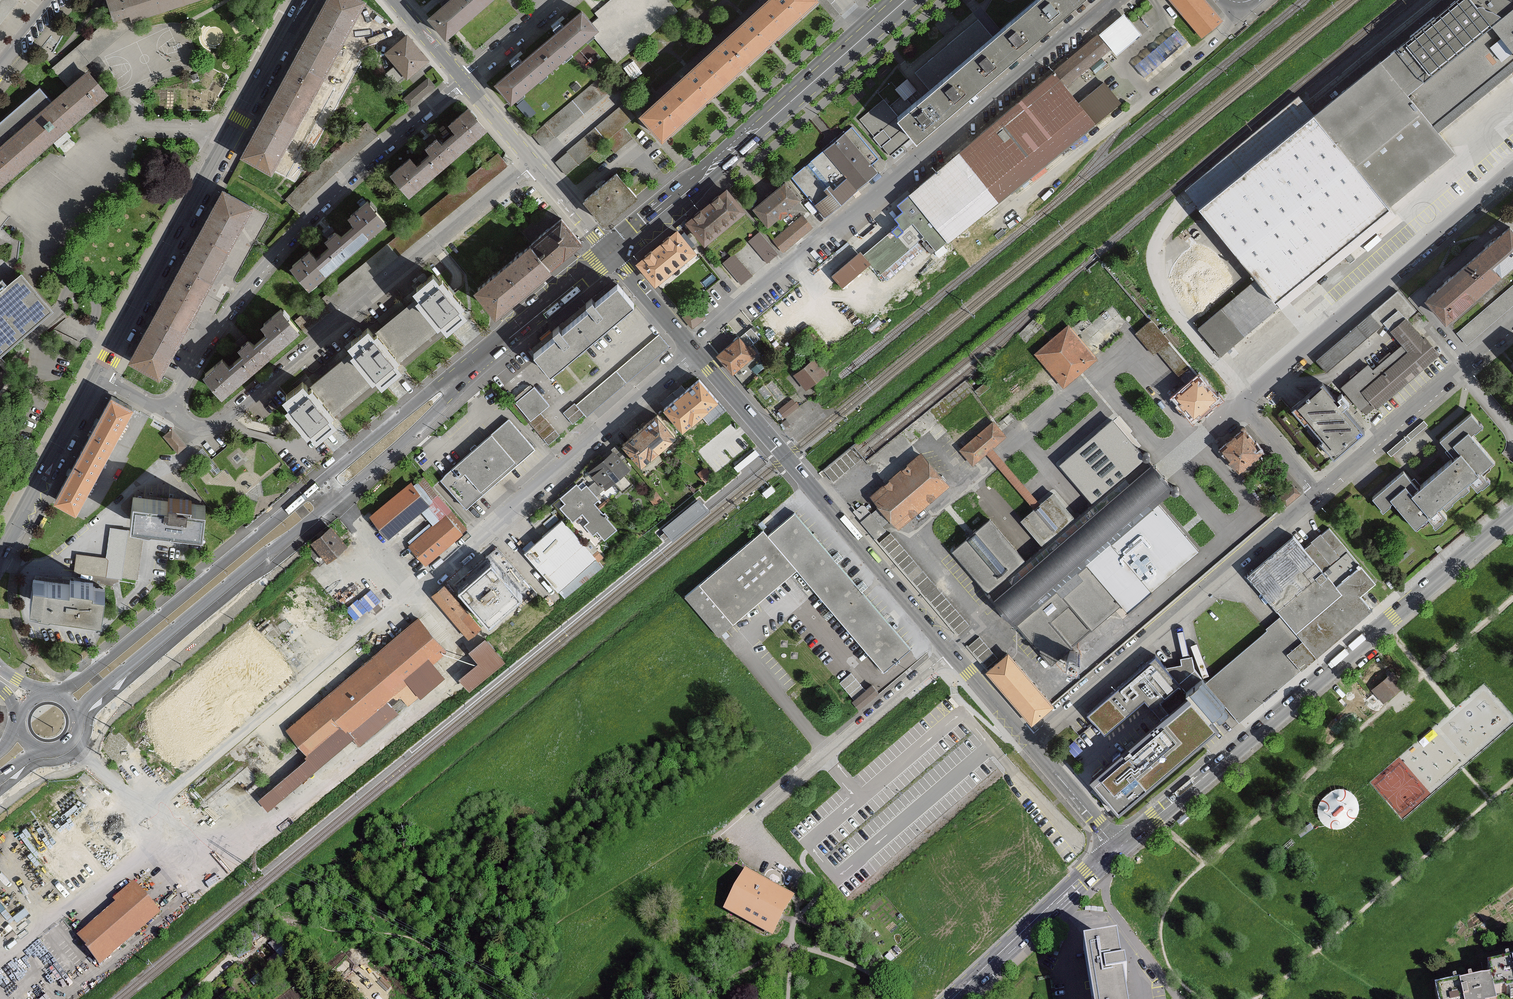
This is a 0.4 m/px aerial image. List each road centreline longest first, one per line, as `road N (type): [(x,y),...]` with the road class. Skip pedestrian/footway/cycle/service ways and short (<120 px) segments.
road 1 (secondary): [(1119,849),(1512,514)]
road 2 (residential): [(168,413),(199,429),(221,422),(535,163)]
road 3 (residential): [(168,413),(217,330),(276,253),(344,182),(464,80)]
road 4 (secondary): [(306,0),(99,376)]
road 5 (secondary): [(948,650),(693,351)]
road 6 (unclassified): [(1315,491),(1029,739)]
road 7 (residential): [(1110,0),(822,241)]
road 8 (residential): [(414,591),(693,351)]
road 9 (residential): [(1512,170),(1242,405)]
road 10 (primary): [(870,31),(612,253)]
road 11 (primary): [(318,486),(59,697)]
road 12 (primary): [(75,712),(332,501)]
road 13 (residential): [(948,650),(746,826)]
road 14 (residential): [(1315,491),(1512,325)]
road 15 (secondary): [(953,998),(1119,849)]
road 16 (secondary): [(99,376),(0,557)]
road 17 (primary): [(612,253),(459,378)]
road 18 (primary): [(459,378),(429,392),(318,486)]
road 19 (primary): [(332,501),(408,437),(459,378)]
road 20 (unclassified): [(822,241),(693,351)]
road 21 (secondary): [(1119,849),(1029,739)]
road 22 (secondary): [(693,351),(612,253)]
road 23 (residential): [(464,80),(559,0)]
road 24 (secondary): [(1029,739),(948,650)]

